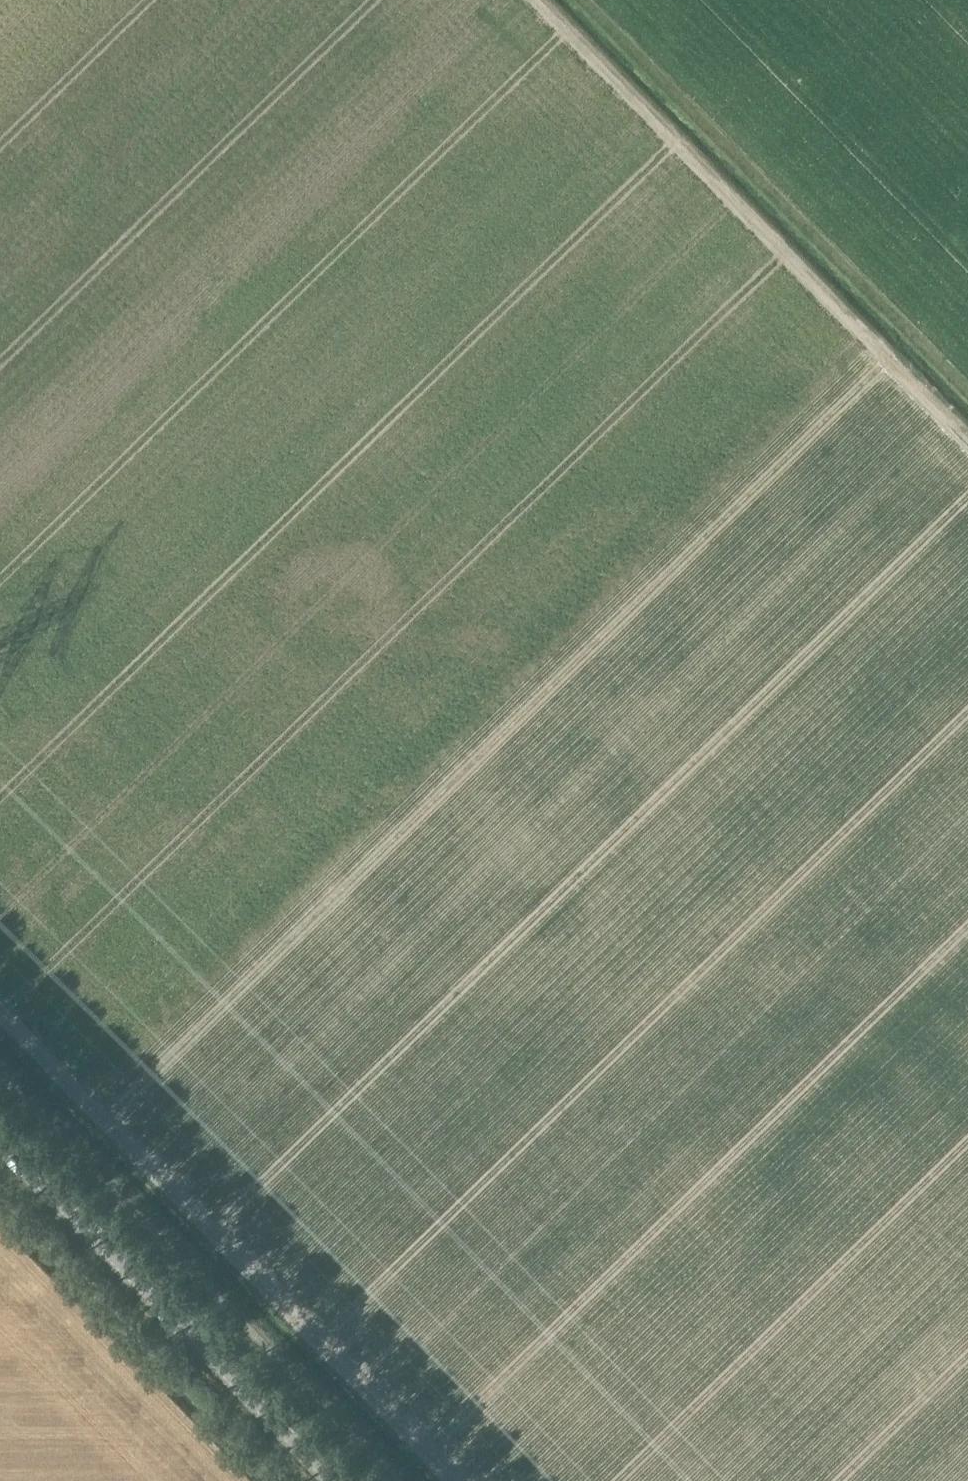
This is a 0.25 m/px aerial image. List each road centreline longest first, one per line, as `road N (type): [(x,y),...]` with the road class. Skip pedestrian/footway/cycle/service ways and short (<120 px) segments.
road 1 (unclassified): [(333,1480),(0,1140)]

